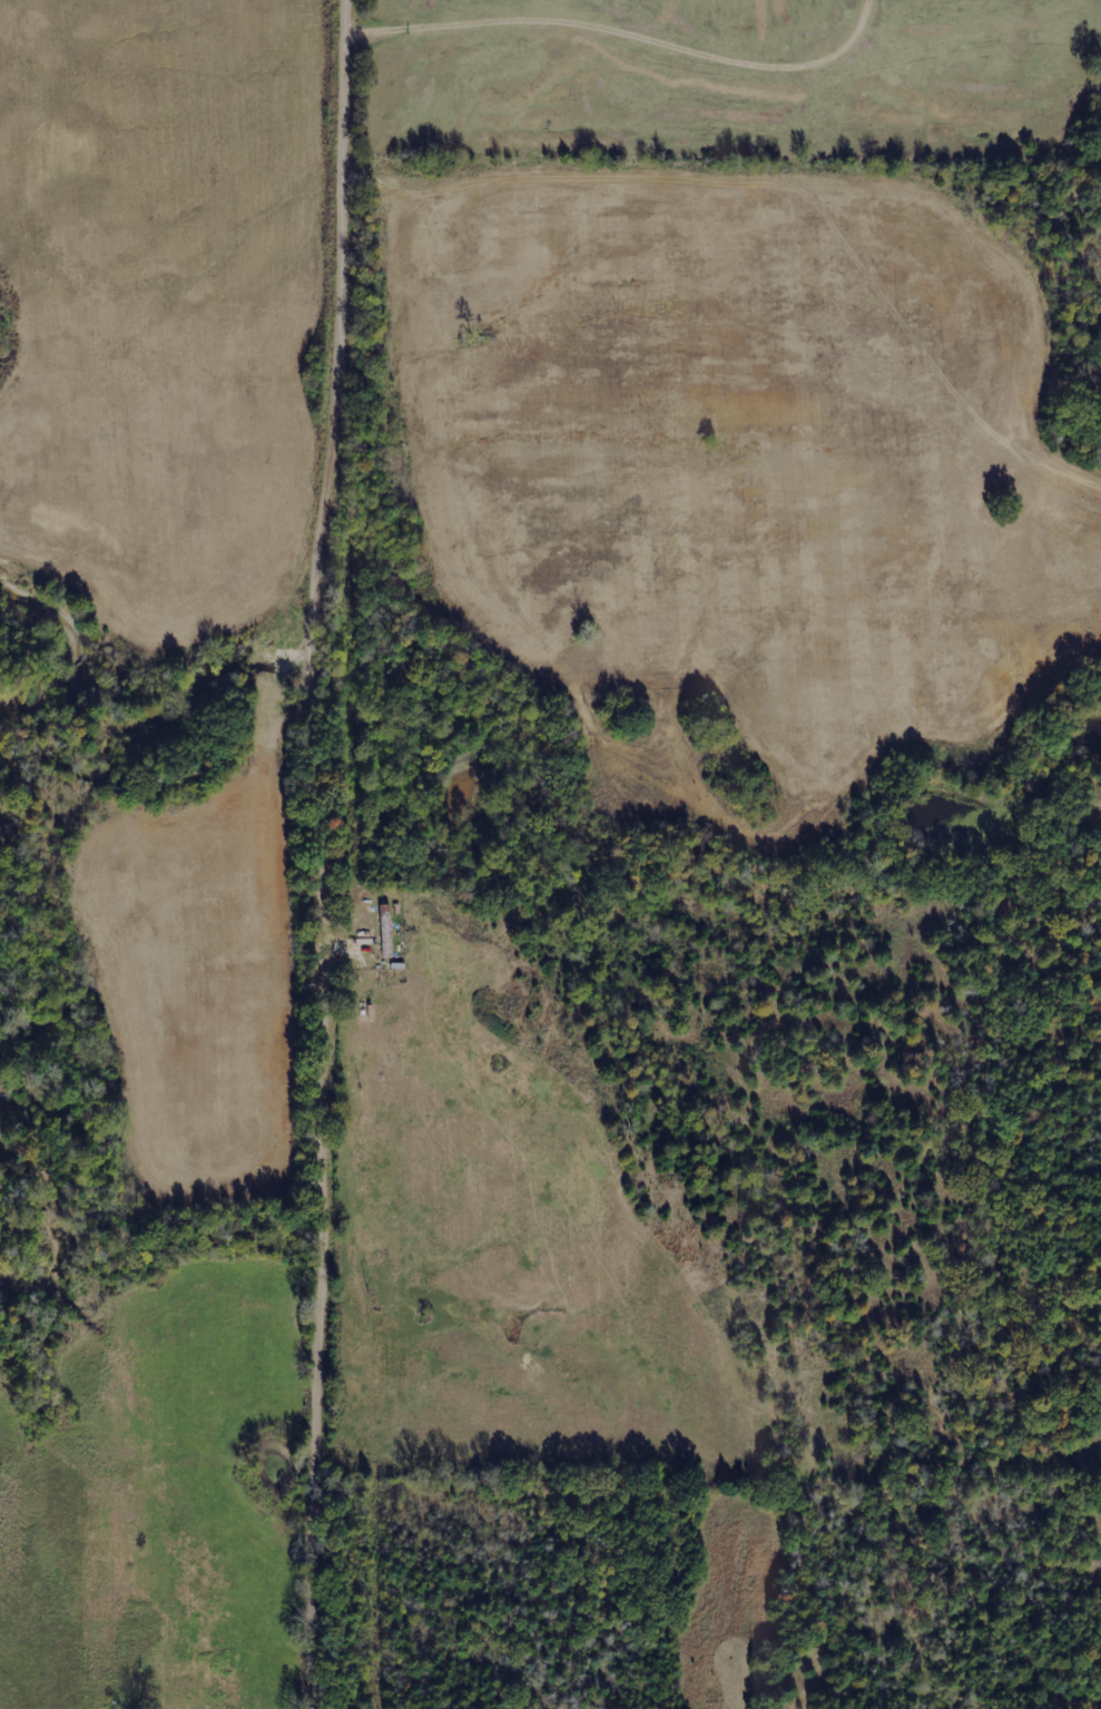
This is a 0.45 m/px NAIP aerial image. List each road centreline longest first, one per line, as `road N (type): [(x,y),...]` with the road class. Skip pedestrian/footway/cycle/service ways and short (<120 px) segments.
road 1 (residential): [(331,1708),(333,1491),(355,1336),(350,868),(333,794),(333,498),(355,401),(360,0)]

